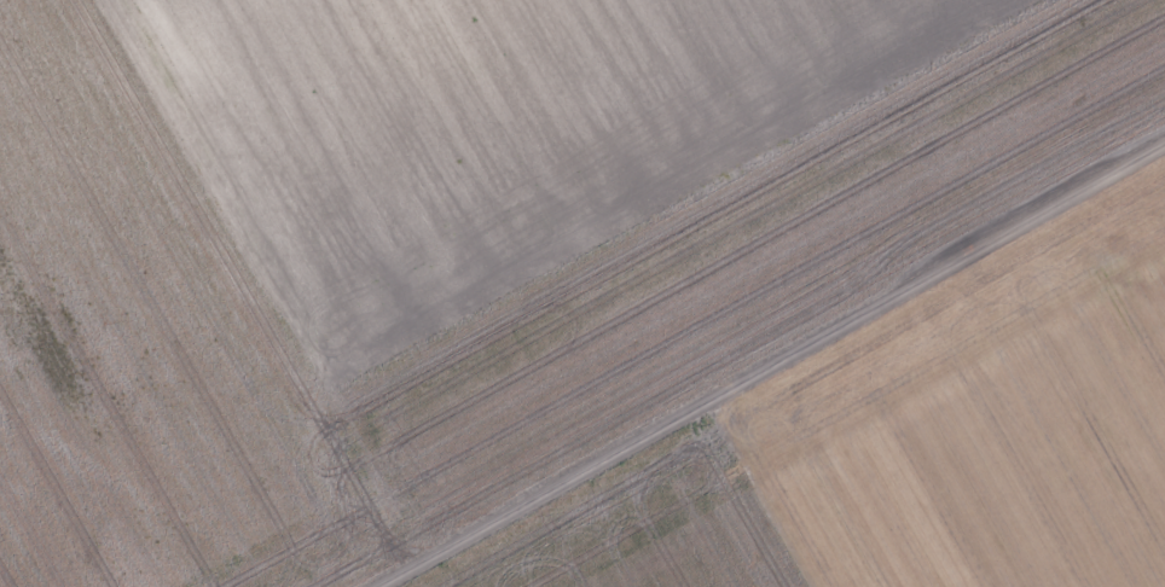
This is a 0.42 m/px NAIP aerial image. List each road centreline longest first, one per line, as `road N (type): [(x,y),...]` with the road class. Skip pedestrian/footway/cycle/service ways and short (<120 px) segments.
road 1 (residential): [(349,586),(1164,130)]

